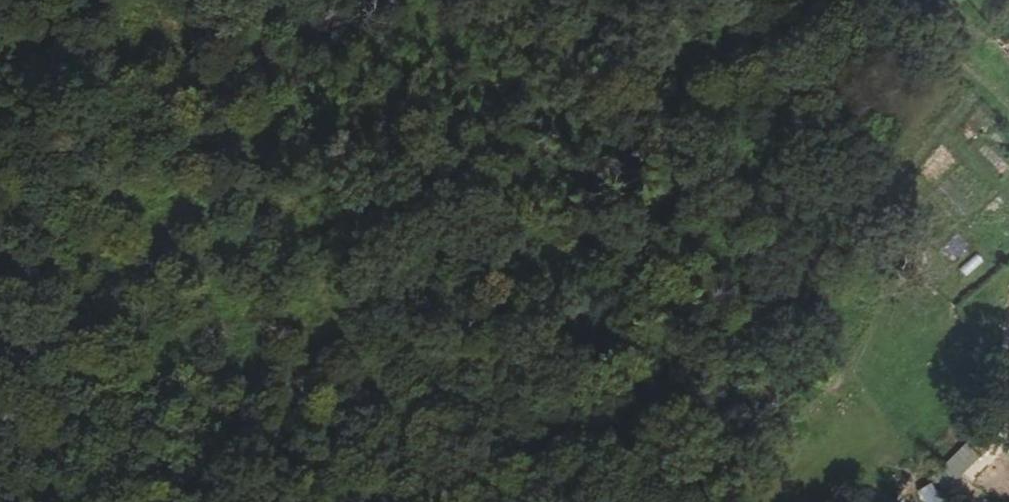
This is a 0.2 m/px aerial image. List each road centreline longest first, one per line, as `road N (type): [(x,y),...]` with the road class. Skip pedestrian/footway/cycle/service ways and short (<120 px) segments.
road 1 (unclassified): [(926,0),(1008,90)]

